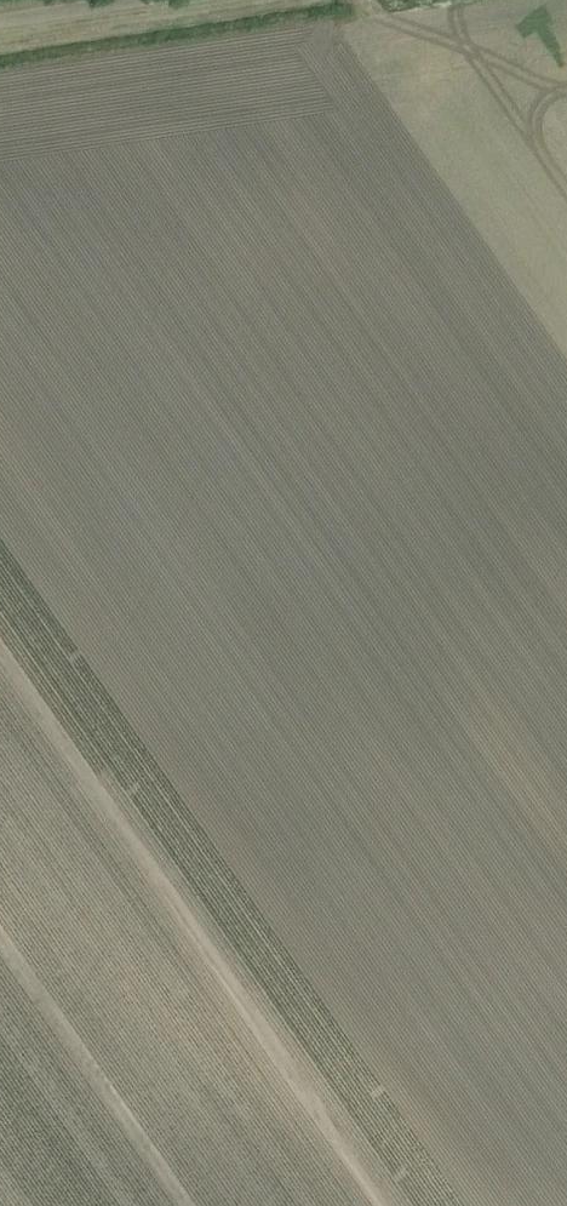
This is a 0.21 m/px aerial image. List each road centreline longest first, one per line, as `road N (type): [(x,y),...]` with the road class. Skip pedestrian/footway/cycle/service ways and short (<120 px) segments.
road 1 (unclassified): [(0,20),(132,0)]

